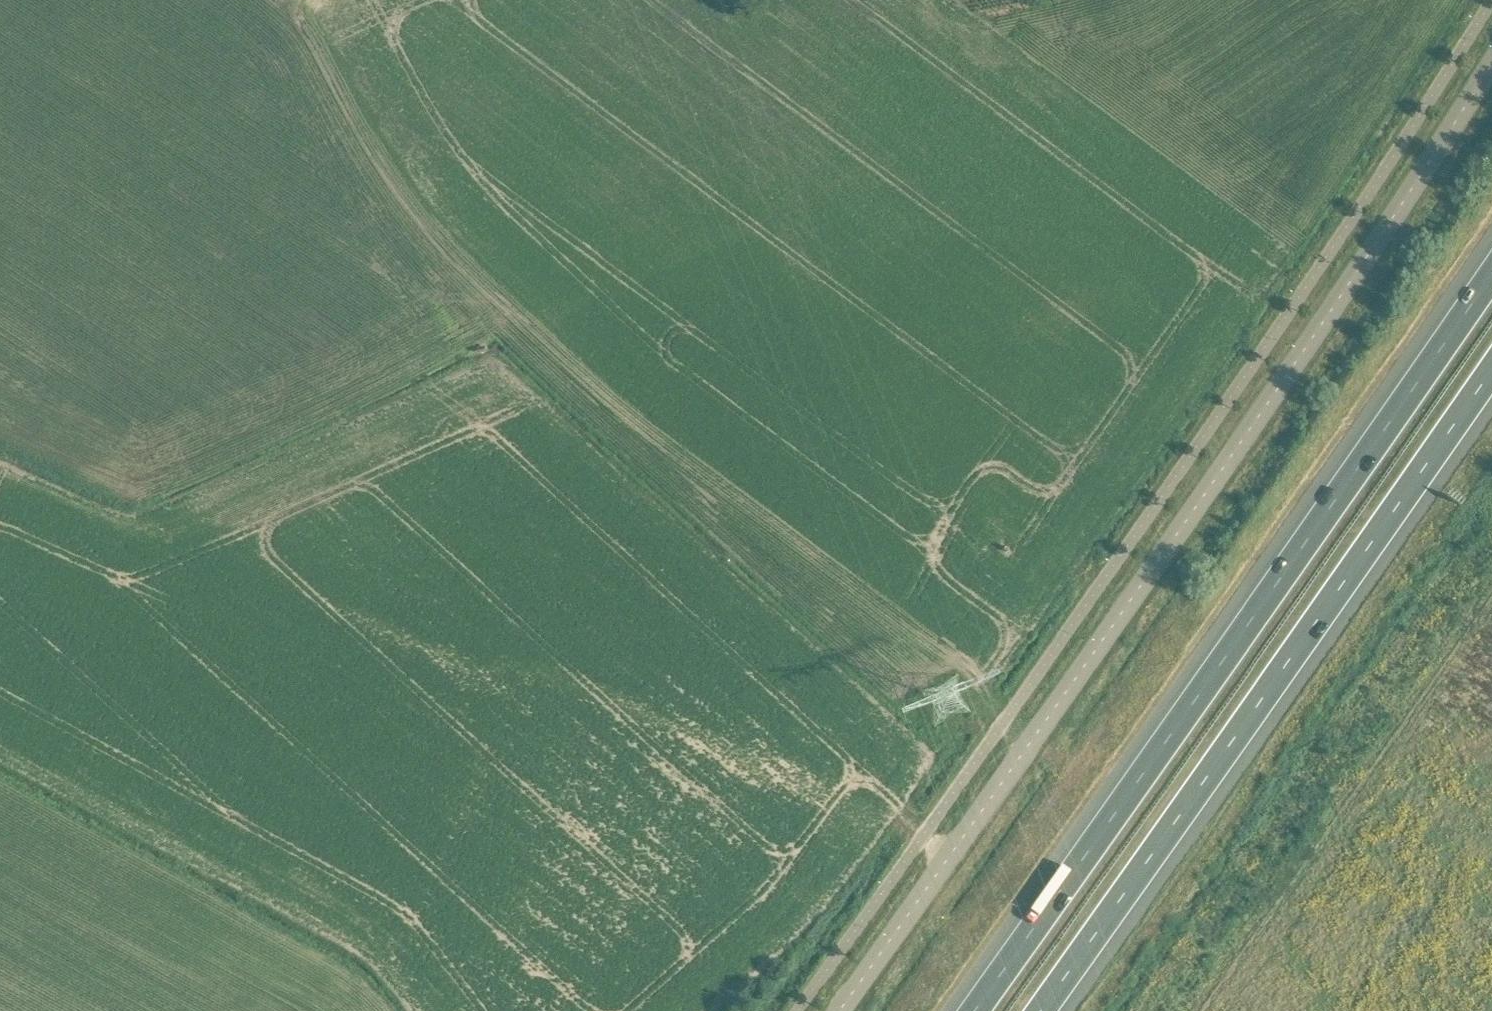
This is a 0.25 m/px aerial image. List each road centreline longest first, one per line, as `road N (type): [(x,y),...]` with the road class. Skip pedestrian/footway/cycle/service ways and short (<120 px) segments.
road 1 (unclassified): [(839,1010),(1287,377),(1491,63)]
road 2 (motorway): [(1491,266),(972,1010)]
road 3 (motorway): [(1043,1010),(1491,379)]

